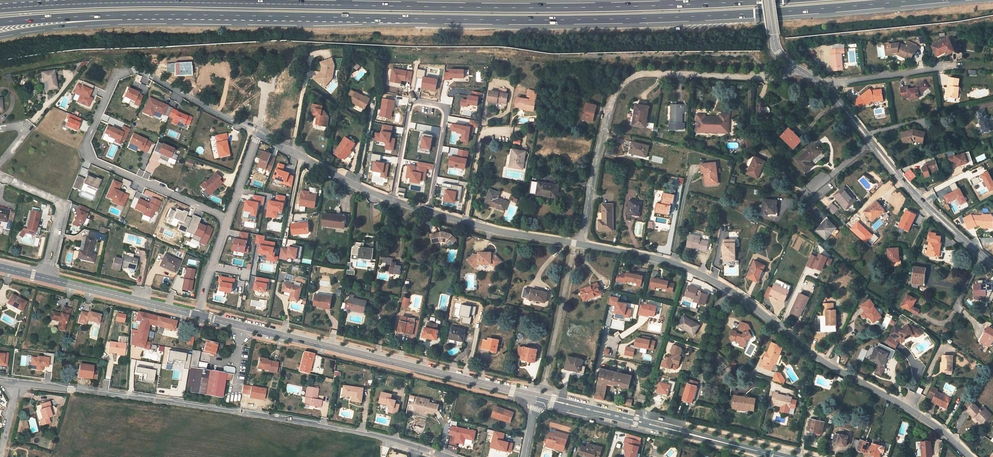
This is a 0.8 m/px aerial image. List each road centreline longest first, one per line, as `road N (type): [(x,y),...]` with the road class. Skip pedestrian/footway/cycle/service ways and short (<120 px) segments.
road 1 (motorway): [(65,15),(611,19),(910,0)]
road 2 (motorway): [(726,0),(0,9)]
road 3 (unclassified): [(440,456),(328,427),(16,383)]
road 4 (residential): [(256,134),(129,71),(115,77),(87,142),(100,165),(227,218)]
road 5 (residential): [(580,245),(612,102),(627,81),(805,74)]
road 6 (secondary): [(535,398),(199,314)]
road 7 (residential): [(969,456),(725,288)]
road 8 (secondary): [(783,456),(535,398)]
road 9 (residential): [(392,202),(412,102),(446,108),(429,213)]
road 10 (residential): [(872,142),(923,203),(992,263)]
road 11 (secondary): [(199,314),(43,277)]
road 12 (residential): [(580,245),(429,213)]
road 13 (residential): [(725,288),(655,259),(580,245)]
road 14 (residential): [(392,202),(256,134)]
road 15 (residential): [(43,277),(63,202),(0,176)]

